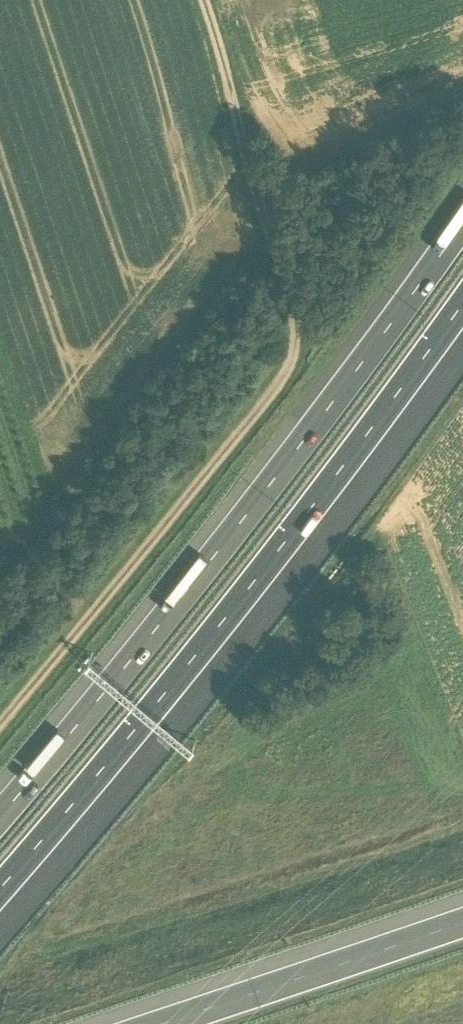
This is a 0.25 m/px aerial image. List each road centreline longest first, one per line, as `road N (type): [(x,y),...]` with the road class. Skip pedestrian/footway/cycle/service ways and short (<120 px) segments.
road 1 (track): [(207,0),(294,332),(255,419),(0,726)]
road 2 (motorway): [(462,223),(236,528),(0,815)]
road 3 (motorway): [(0,891),(276,558),(462,308)]
road 4 (motorway): [(462,920),(156,1023)]

